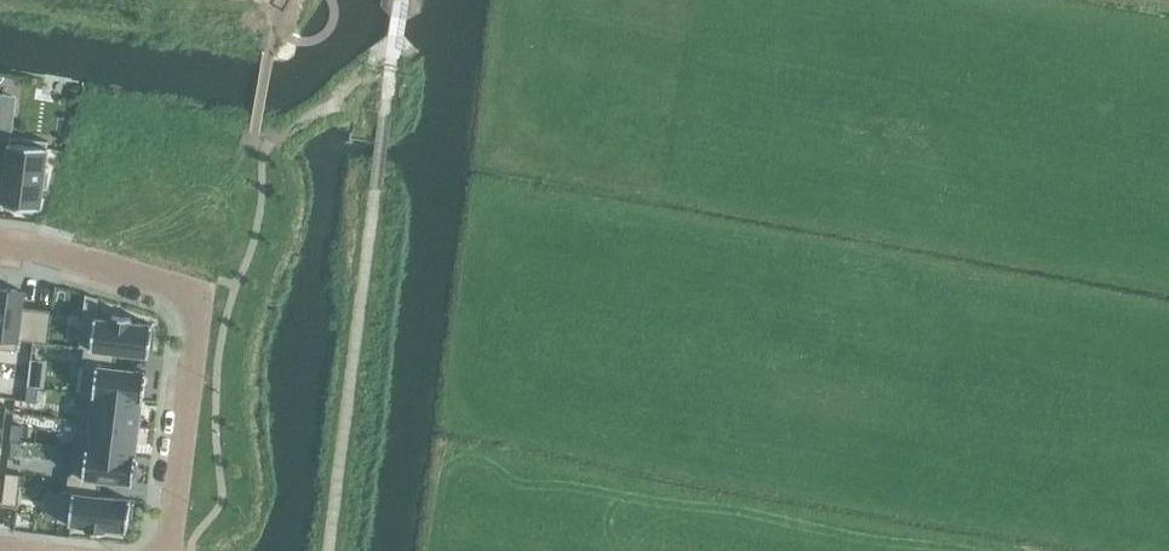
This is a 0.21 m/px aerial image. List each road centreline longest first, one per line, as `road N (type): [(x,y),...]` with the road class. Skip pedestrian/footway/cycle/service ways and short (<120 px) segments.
road 1 (residential): [(167,550),(196,295),(0,246)]

